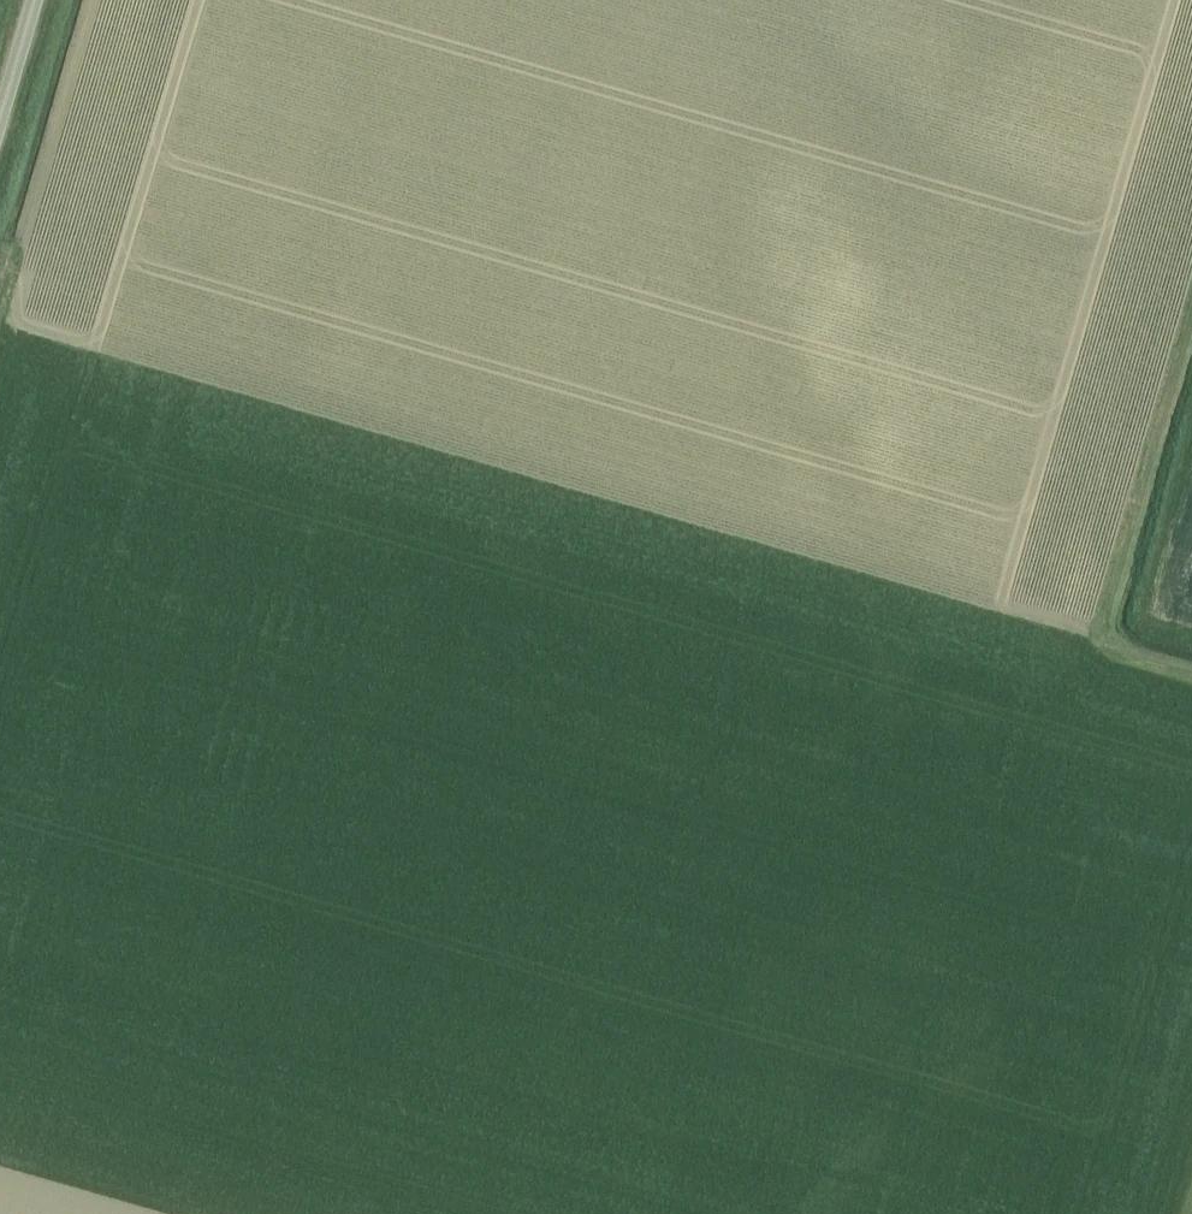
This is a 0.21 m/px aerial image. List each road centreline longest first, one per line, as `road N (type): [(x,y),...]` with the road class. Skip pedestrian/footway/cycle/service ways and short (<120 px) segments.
road 1 (unclassified): [(0,120),(35,0)]

